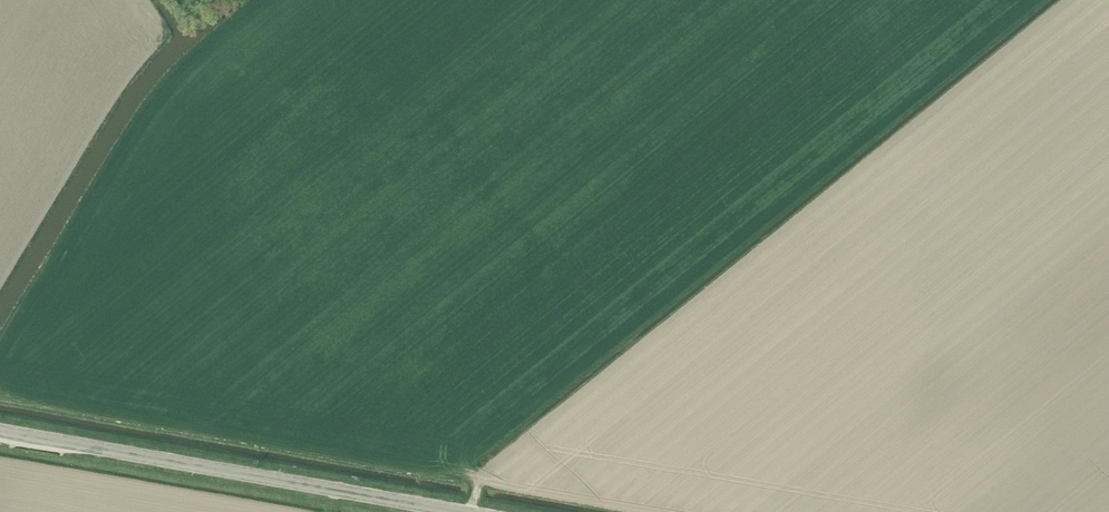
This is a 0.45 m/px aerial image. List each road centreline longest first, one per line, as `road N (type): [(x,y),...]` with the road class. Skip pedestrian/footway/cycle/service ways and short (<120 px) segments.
road 1 (primary): [(452,511),(0,432)]

